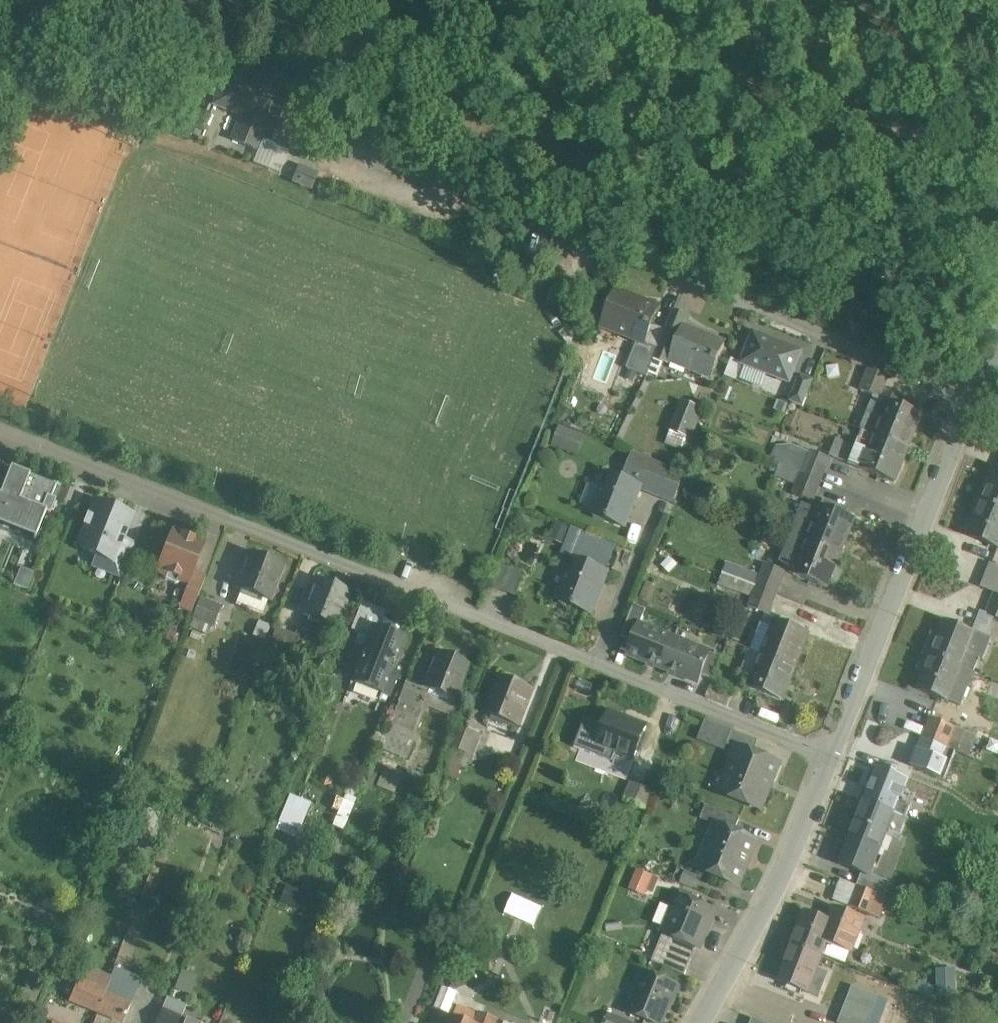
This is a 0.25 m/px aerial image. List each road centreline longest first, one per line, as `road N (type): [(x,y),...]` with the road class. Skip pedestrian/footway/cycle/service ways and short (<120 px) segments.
road 1 (residential): [(977,388),(337,142)]
road 2 (residential): [(599,661),(0,422)]
road 3 (residential): [(831,757),(977,388)]
road 4 (residential): [(703,1022),(751,944),(831,757)]
road 5 (residential): [(831,757),(599,661)]
road 6 (residential): [(599,661),(660,498)]

